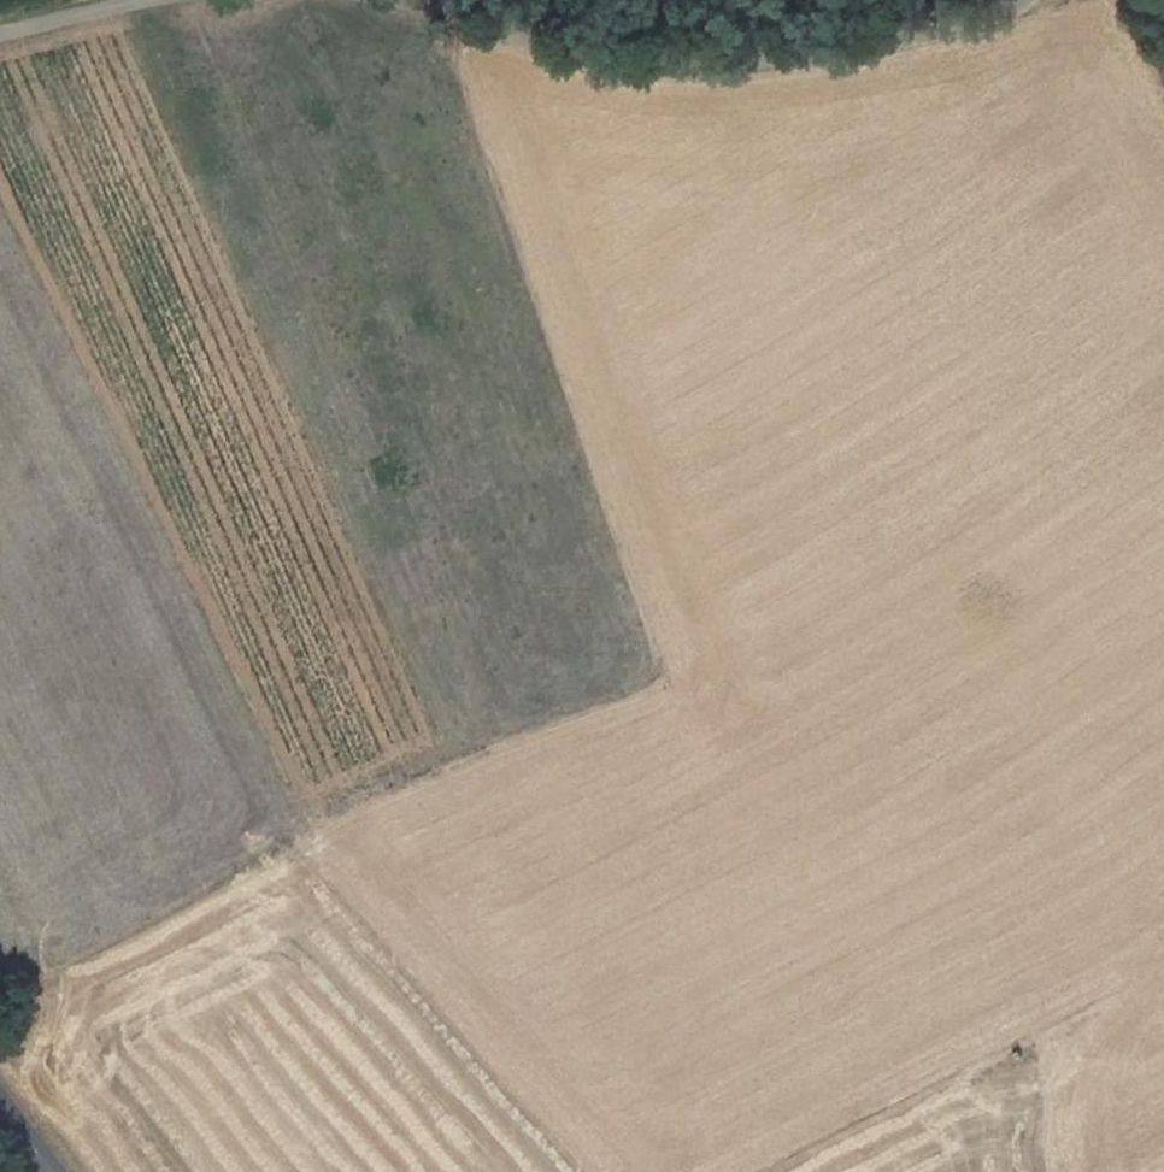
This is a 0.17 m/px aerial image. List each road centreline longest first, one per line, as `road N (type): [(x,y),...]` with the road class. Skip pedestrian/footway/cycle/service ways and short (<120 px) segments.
road 1 (unclassified): [(398,0),(556,50),(676,66),(873,45),(987,20),(1026,0)]
road 2 (unclassified): [(0,32),(138,0)]

